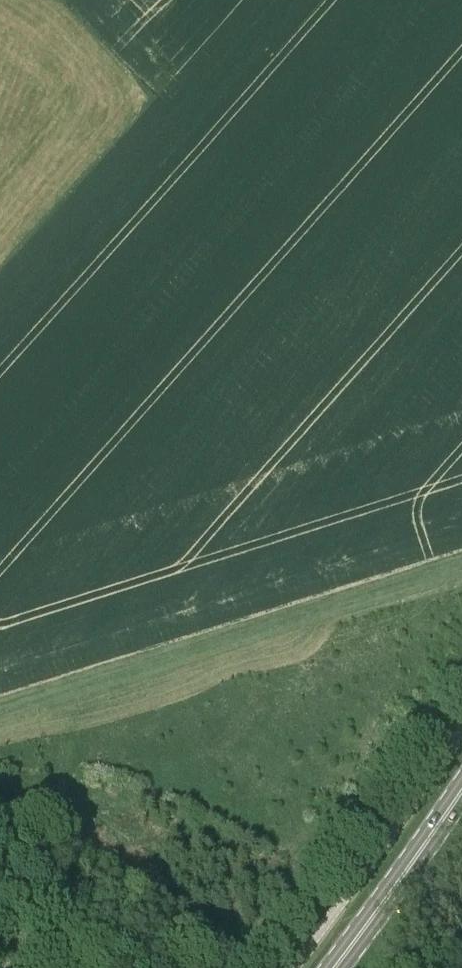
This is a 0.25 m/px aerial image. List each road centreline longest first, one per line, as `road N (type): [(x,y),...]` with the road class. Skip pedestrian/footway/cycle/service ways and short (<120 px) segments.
road 1 (track): [(461,564),(0,712)]
road 2 (primary): [(335,967),(461,791)]

